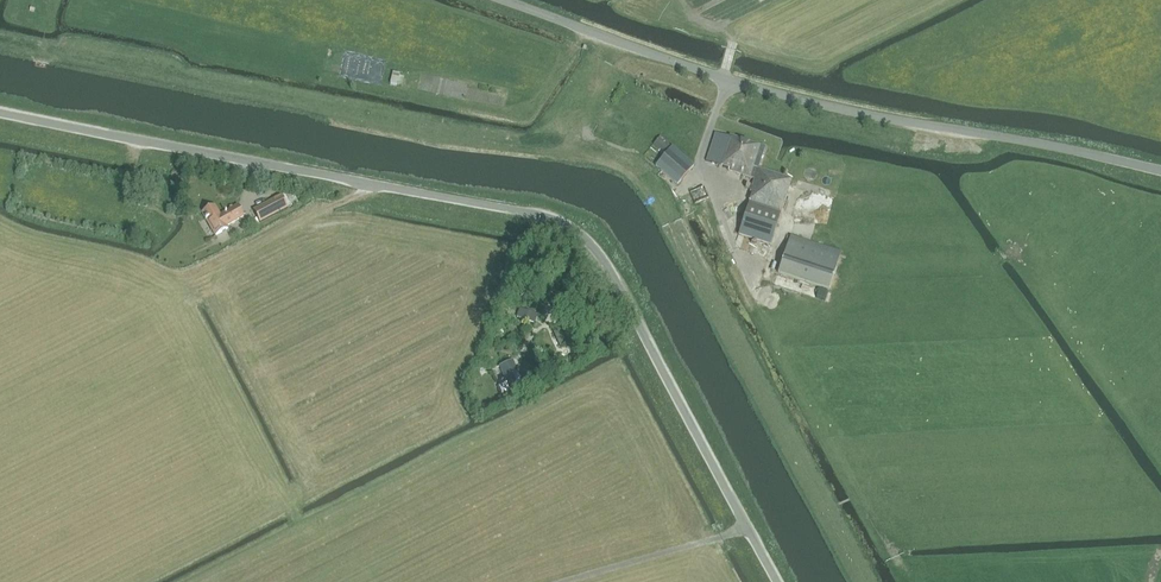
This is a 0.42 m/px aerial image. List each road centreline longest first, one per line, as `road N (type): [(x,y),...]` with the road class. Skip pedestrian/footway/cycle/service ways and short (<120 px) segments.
road 1 (unclassified): [(780,581),(591,240),(569,223),(536,211),(0,113)]
road 2 (unclassified): [(1160,171),(801,100),(499,0)]
road 3 (track): [(567,581),(749,526)]

